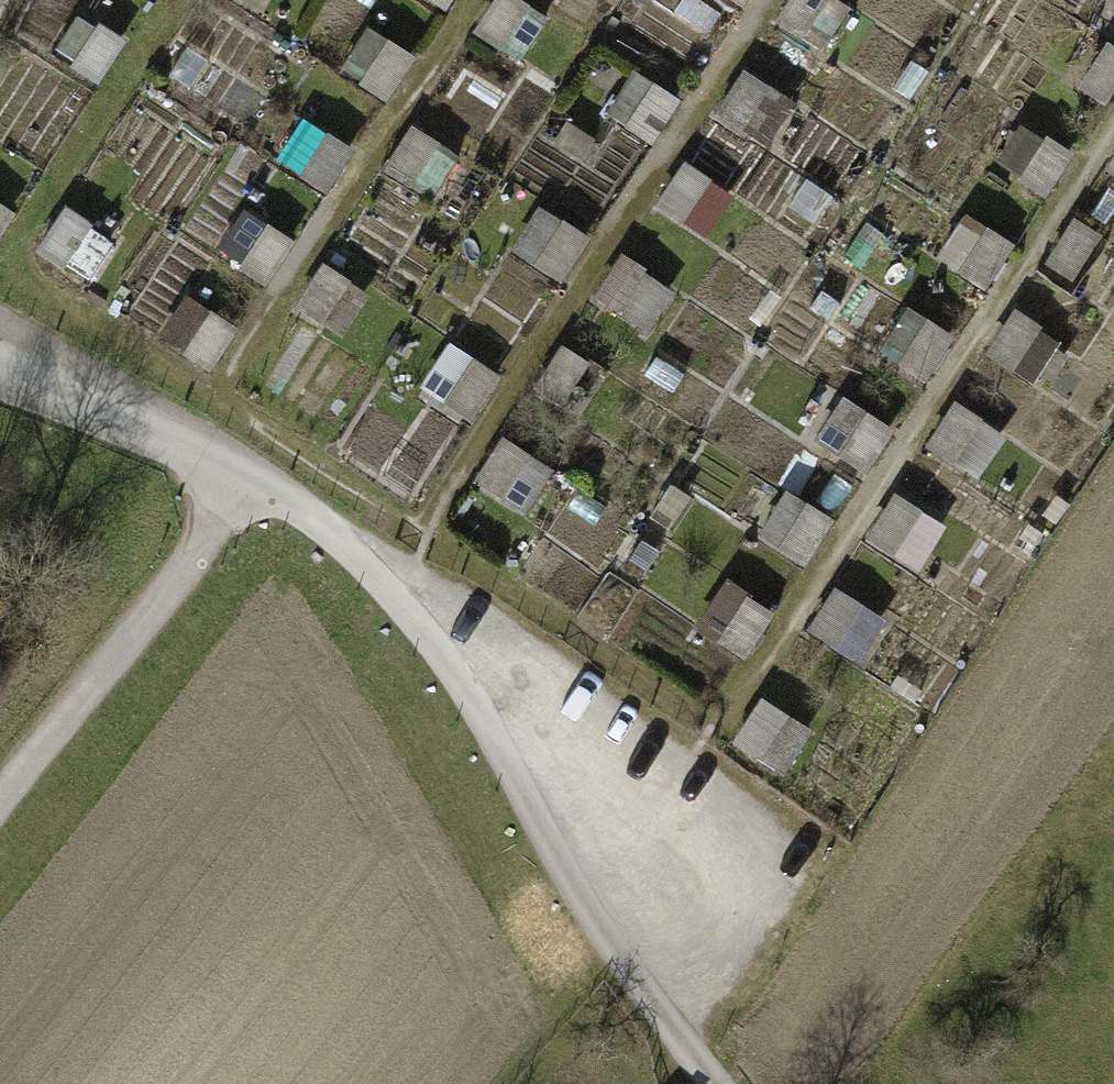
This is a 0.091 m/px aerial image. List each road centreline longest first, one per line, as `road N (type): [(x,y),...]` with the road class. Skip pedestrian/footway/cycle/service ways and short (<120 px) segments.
road 1 (residential): [(714,1083),(610,943),(482,721),(393,591),(239,470)]
road 2 (residential): [(0,799),(206,541),(239,470)]
road 3 (residential): [(239,470),(0,368)]

